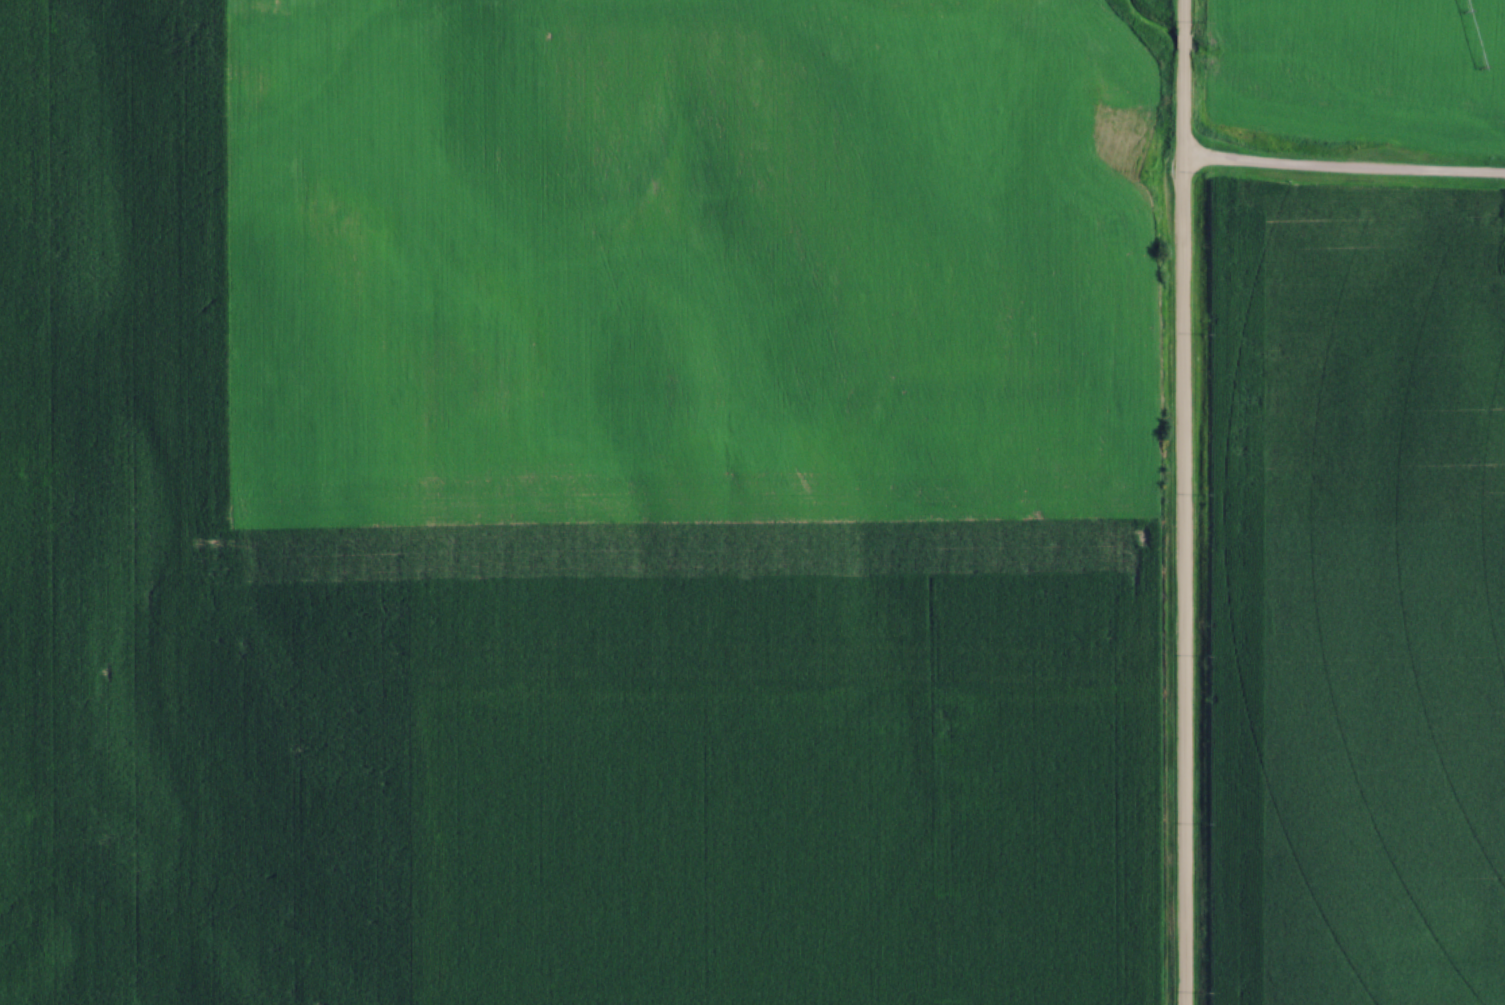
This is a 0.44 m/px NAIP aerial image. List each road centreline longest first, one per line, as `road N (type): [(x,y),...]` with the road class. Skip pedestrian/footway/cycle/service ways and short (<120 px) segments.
road 1 (tertiary): [(1182,0),(1184,1004)]

